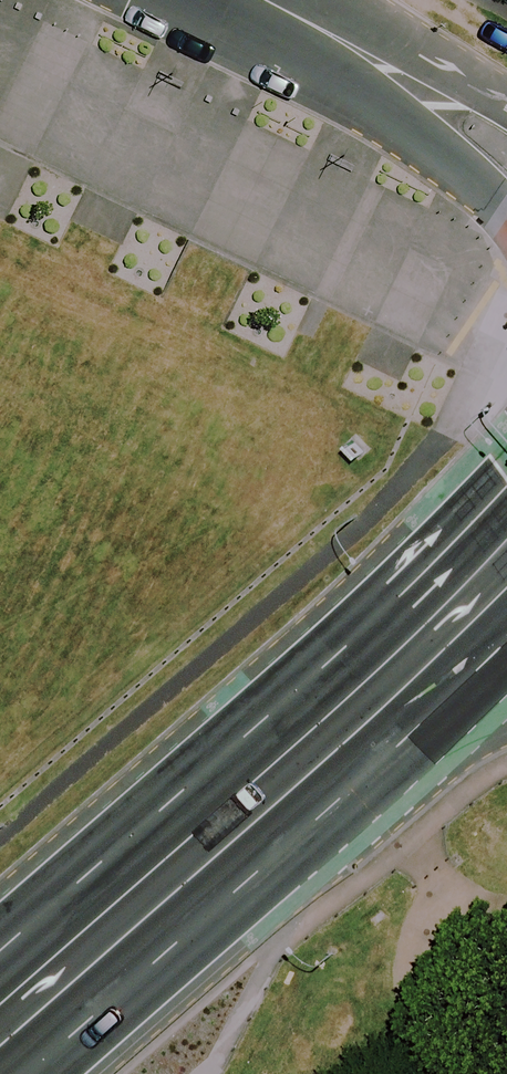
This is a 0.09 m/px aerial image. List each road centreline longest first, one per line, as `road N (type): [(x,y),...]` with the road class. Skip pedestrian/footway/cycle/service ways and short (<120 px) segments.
road 1 (secondary): [(0,952),(398,603),(506,487)]
road 2 (secondary): [(386,760),(27,1073)]
road 3 (residential): [(506,215),(361,52)]
road 4 (secondary): [(506,648),(386,760)]
road 5 (residential): [(361,52),(466,84),(506,108)]
road 6 (secondary): [(506,703),(470,713),(386,760)]

